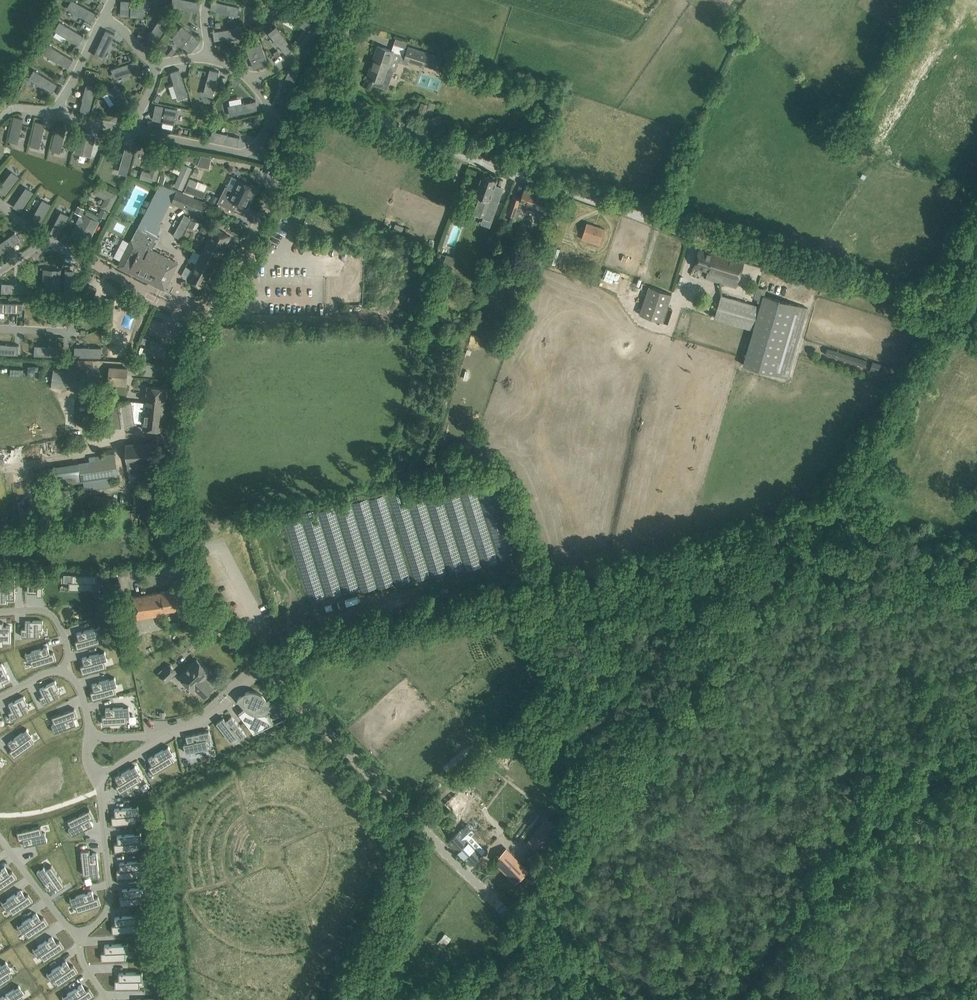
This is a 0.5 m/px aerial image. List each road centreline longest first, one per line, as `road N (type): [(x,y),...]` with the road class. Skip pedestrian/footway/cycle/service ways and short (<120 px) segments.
road 1 (unclassified): [(590,999),(224,626),(201,592),(183,535),(175,458),(188,369),(328,88),(360,0)]
road 2 (track): [(328,88),(398,128),(504,171),(873,292),(932,298)]
road 3 (track): [(772,584),(509,915)]
road 4 (track): [(932,298),(950,321),(925,372),(847,495),(772,584)]

